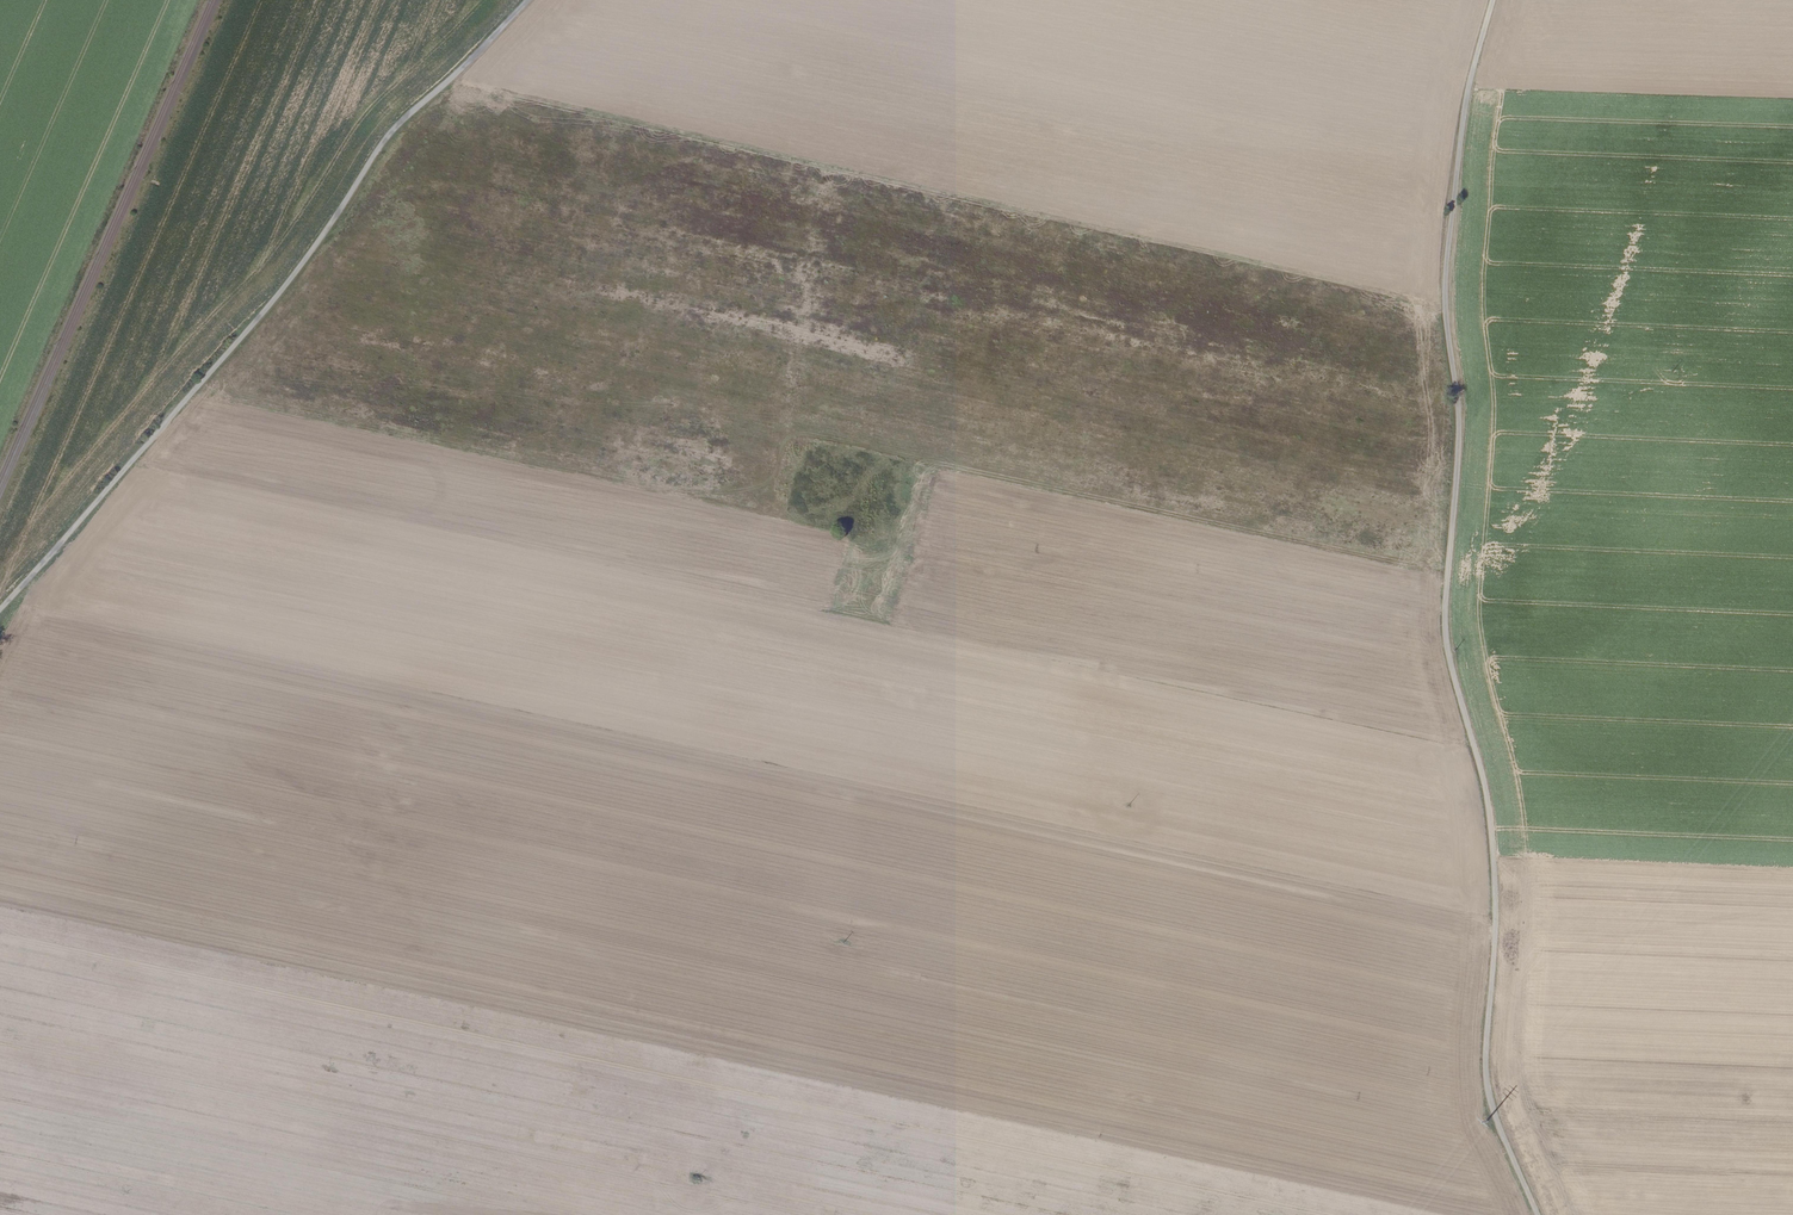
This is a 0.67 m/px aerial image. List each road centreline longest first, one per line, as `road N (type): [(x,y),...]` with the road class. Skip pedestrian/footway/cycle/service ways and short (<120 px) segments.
road 1 (unclassified): [(1535,1214),(1487,1111),(1502,907),(1493,842),(1442,660),(1455,443),(1440,317),(1441,251),(1475,61),(1494,0)]
road 2 (track): [(0,609),(337,221),(391,133),(531,0)]

